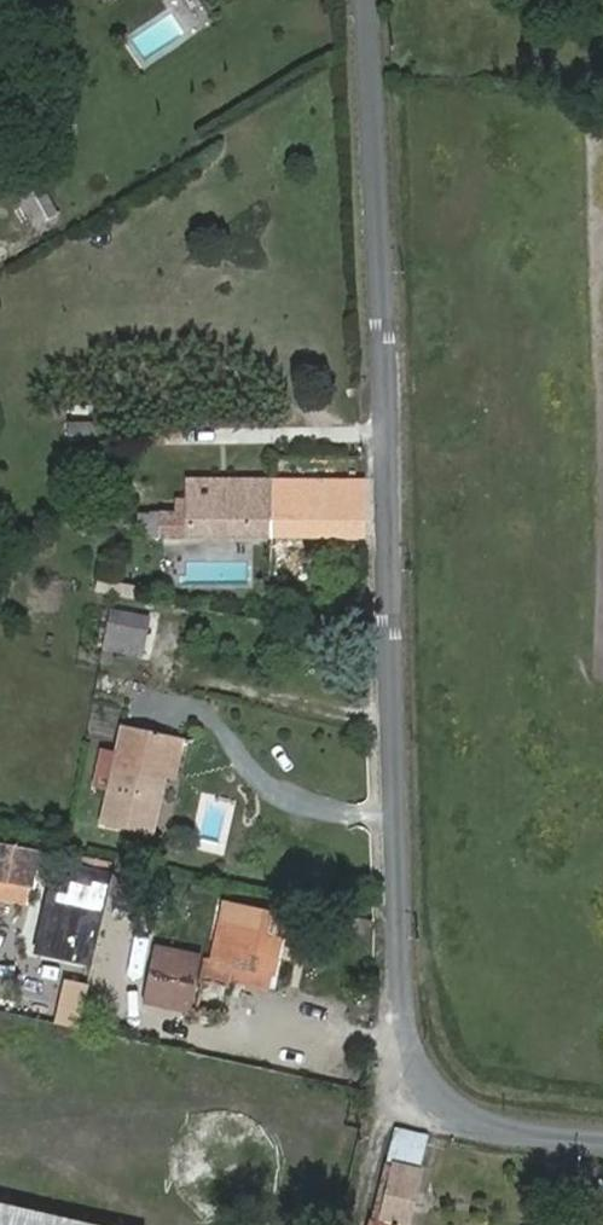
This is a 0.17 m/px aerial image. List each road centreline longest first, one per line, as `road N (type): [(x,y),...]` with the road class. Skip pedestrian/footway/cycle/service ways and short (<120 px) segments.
road 1 (unclassified): [(602,1136),(515,1127),(439,1096),(403,1028),(367,0)]

